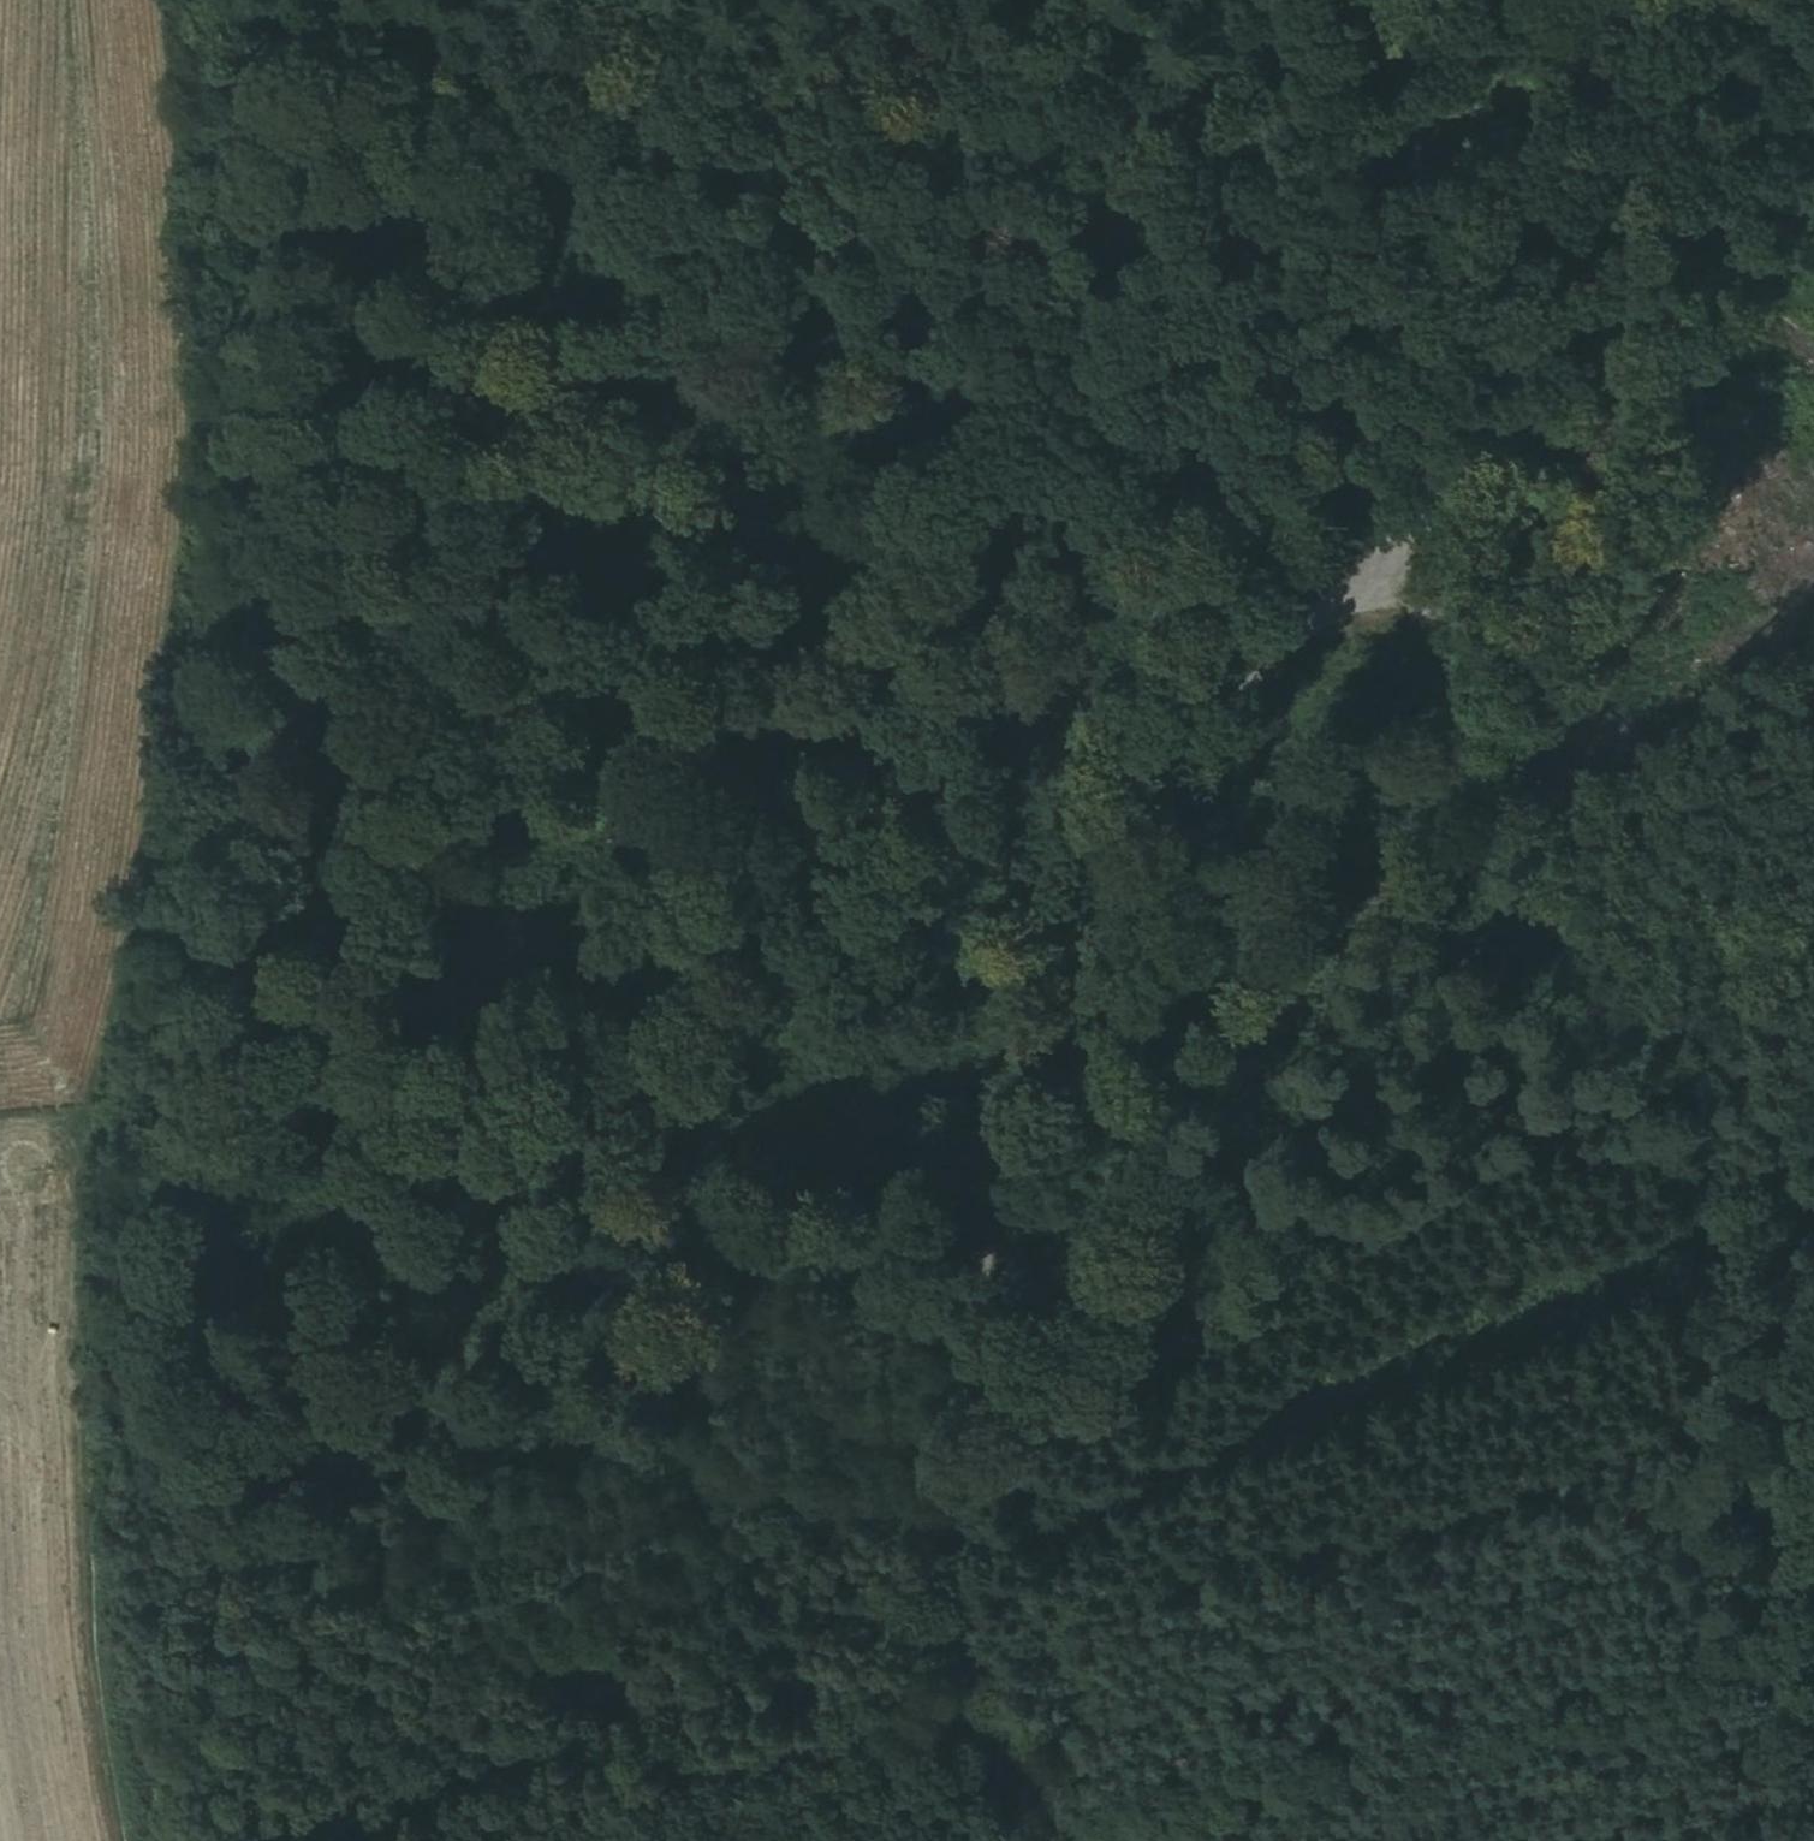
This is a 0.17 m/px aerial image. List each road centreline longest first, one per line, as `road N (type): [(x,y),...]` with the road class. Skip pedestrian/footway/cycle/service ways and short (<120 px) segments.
road 1 (track): [(1155,819),(1012,1076),(946,1508),(972,1692),(1063,1840)]
road 2 (track): [(1354,555),(1565,927),(1754,1193),(1813,1259)]
road 3 (track): [(1813,226),(1354,555)]
road 4 (track): [(1354,555),(1155,819)]

